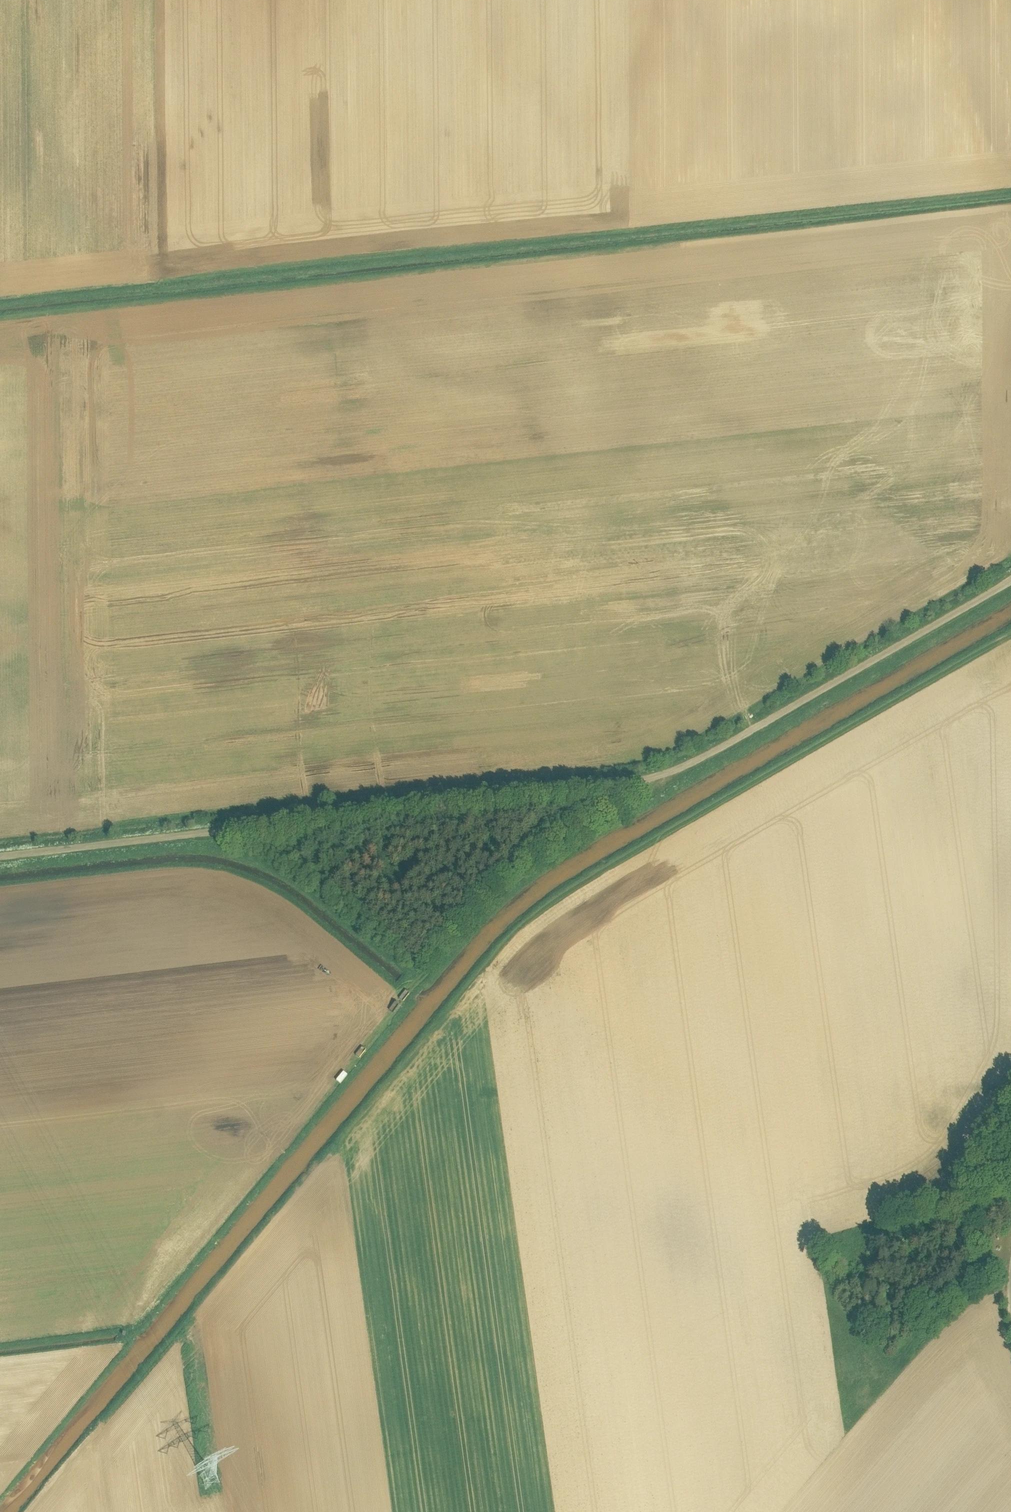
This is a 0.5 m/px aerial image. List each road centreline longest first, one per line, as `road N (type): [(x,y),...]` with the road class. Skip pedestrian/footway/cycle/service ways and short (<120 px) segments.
road 1 (unclassified): [(0,857),(663,778),(1010,581)]

